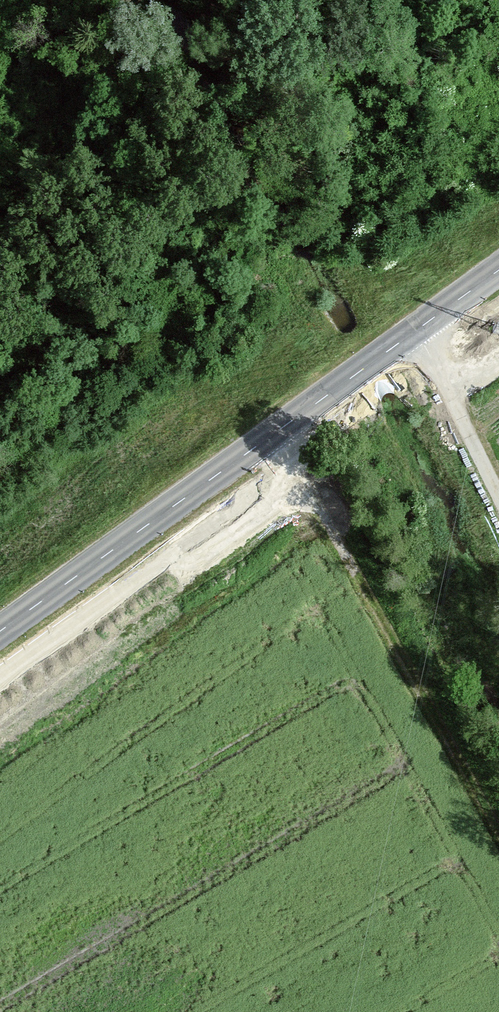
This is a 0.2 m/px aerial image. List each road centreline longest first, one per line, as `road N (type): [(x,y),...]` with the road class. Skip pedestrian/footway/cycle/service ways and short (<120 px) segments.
road 1 (secondary): [(416,334),(0,635)]
road 2 (track): [(276,435),(498,840)]
road 3 (unclassified): [(416,334),(498,503)]

